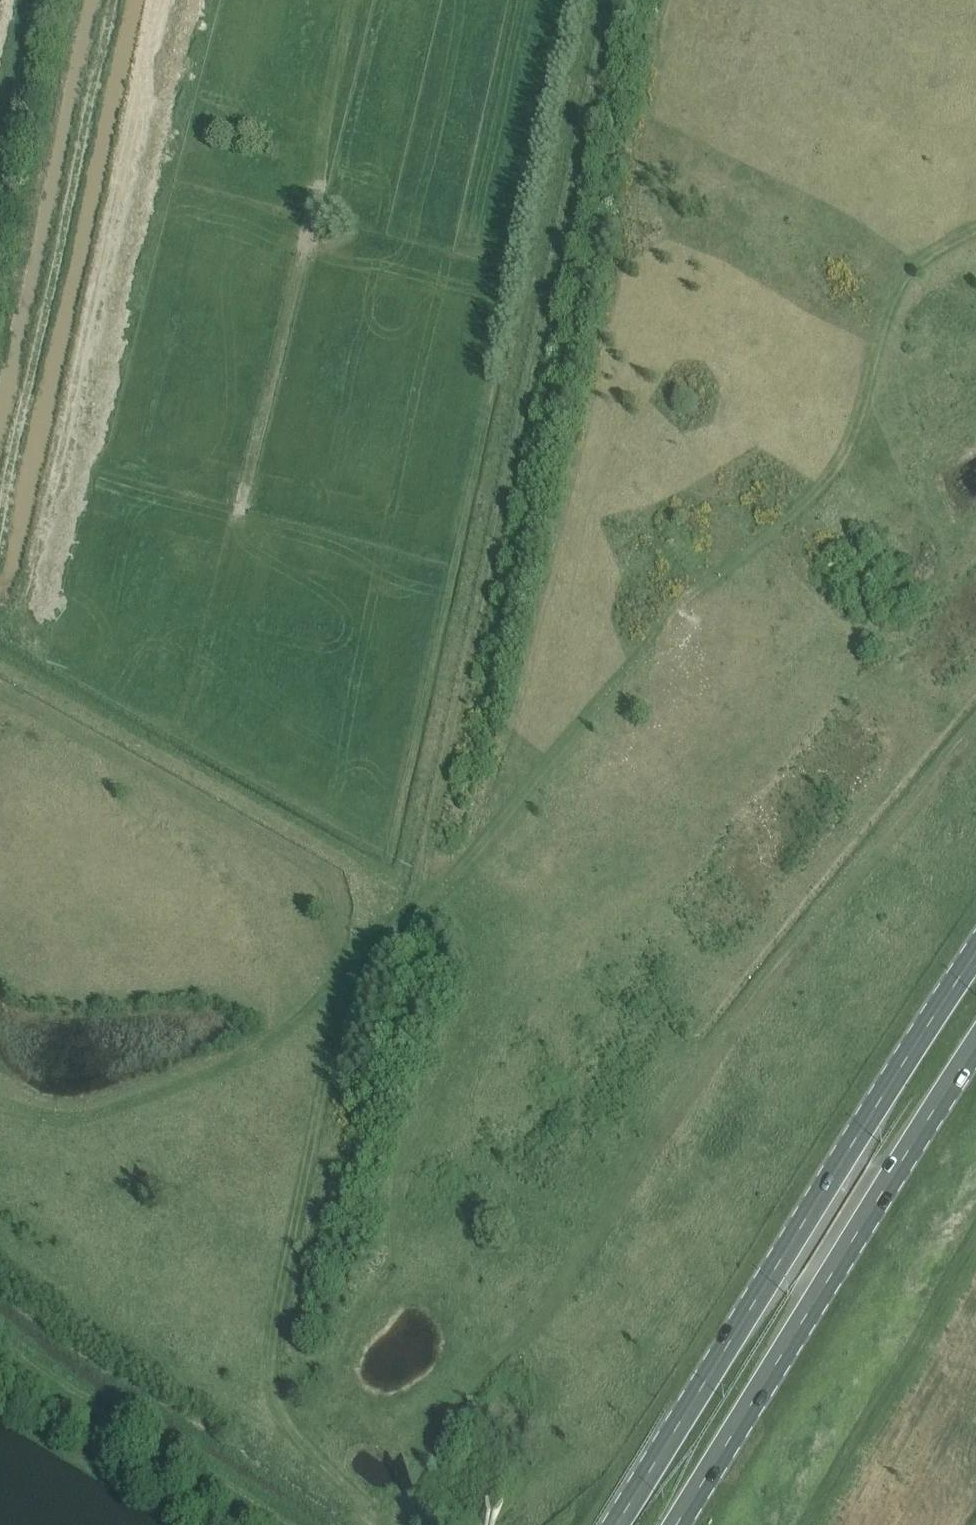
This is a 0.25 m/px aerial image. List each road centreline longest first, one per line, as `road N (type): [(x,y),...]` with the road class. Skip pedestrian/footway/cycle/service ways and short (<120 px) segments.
road 1 (primary): [(975,936),(795,1213),(617,1524)]
road 2 (primary): [(679,1524),(975,1049)]

